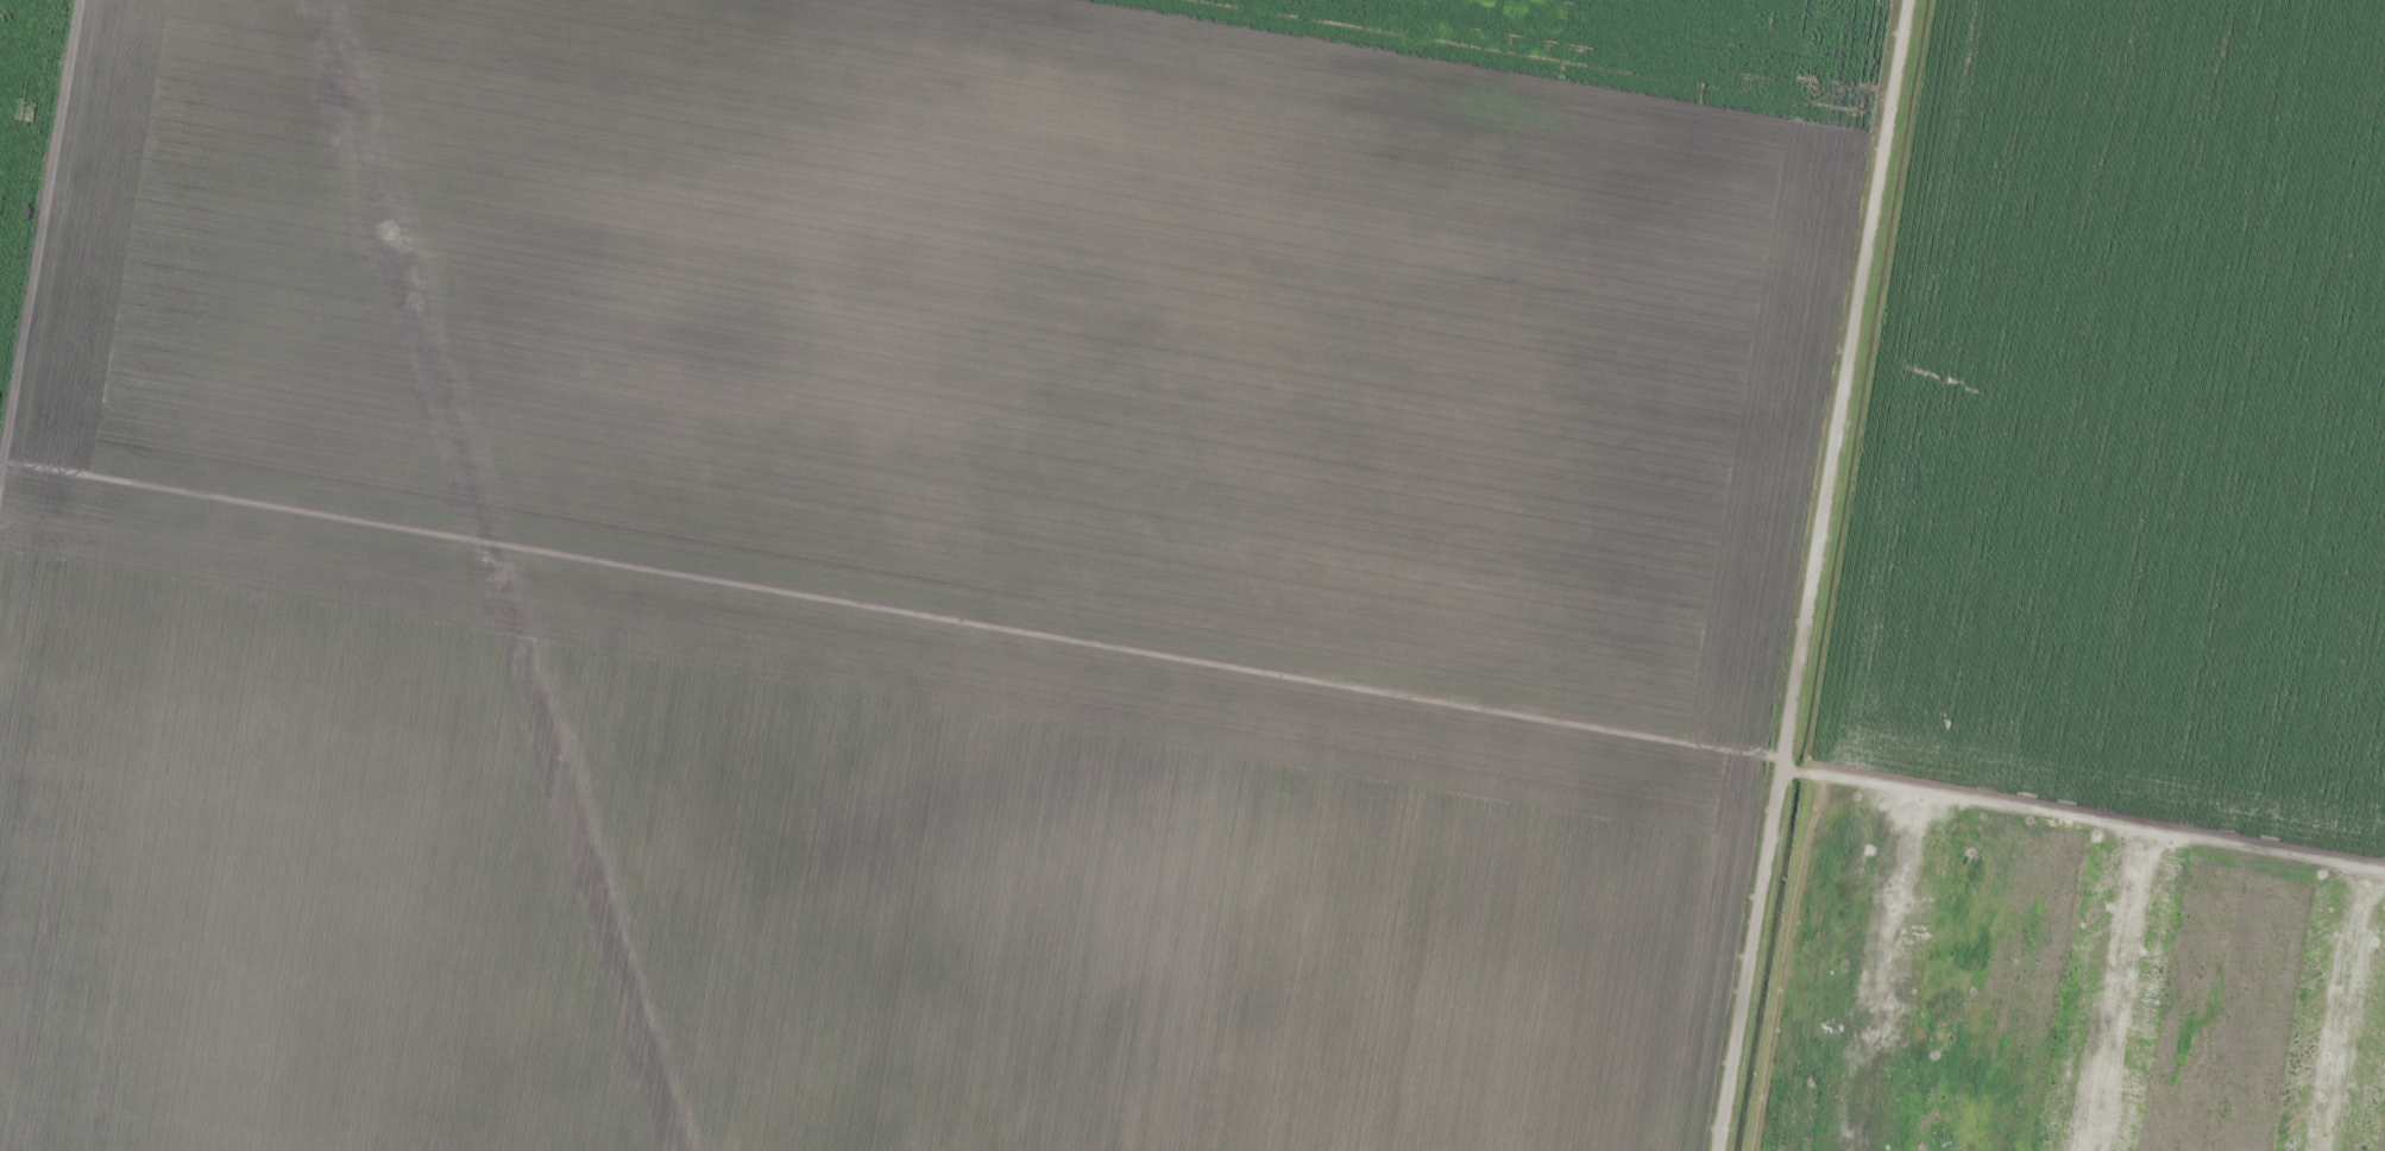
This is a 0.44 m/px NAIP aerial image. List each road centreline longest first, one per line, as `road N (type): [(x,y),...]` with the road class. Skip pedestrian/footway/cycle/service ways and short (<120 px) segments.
road 1 (residential): [(1723,1150),(1914,0)]

